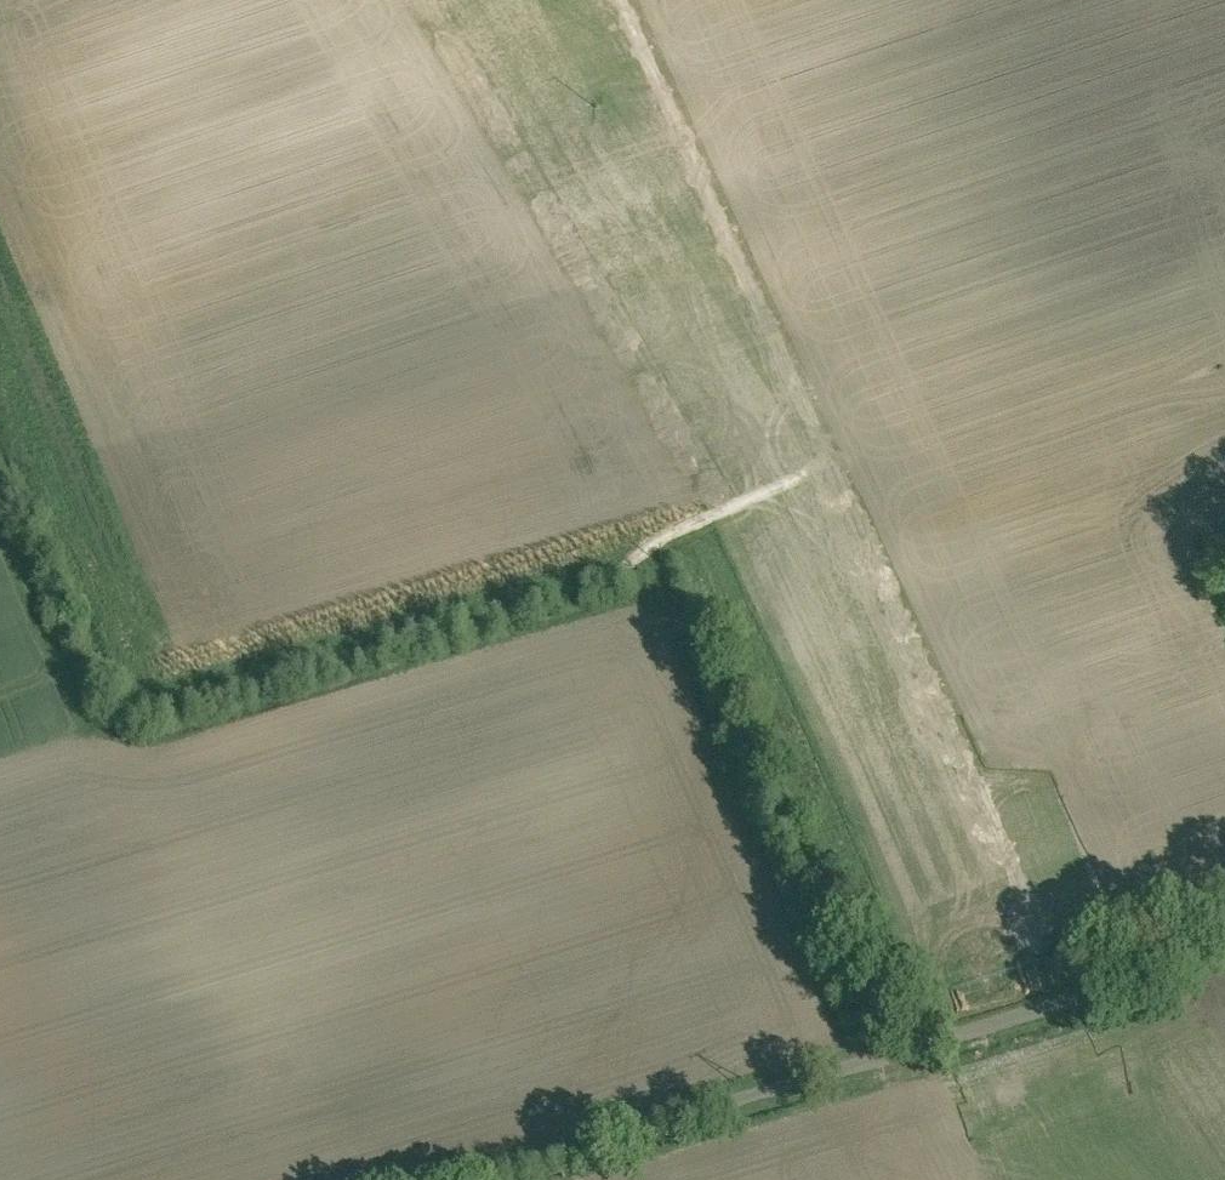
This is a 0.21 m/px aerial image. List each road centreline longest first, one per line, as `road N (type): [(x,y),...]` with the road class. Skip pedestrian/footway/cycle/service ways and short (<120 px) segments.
road 1 (unclassified): [(490,1179),(1224,958)]

